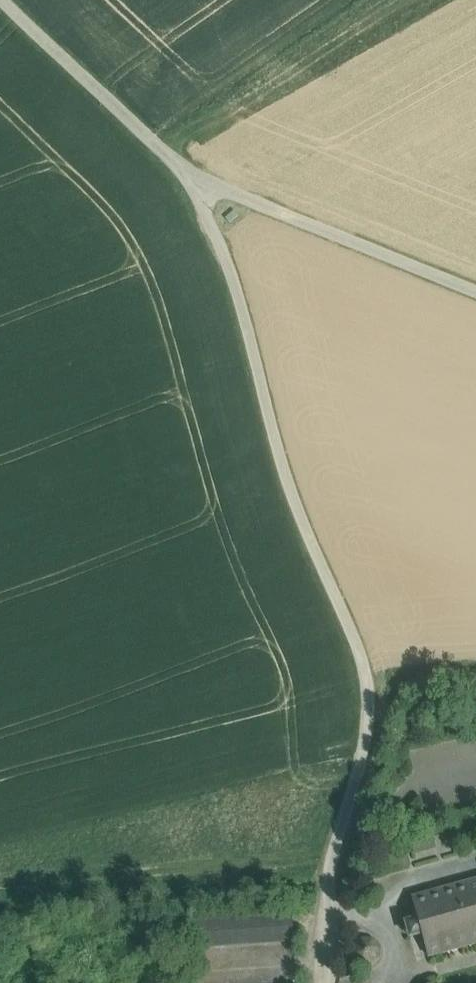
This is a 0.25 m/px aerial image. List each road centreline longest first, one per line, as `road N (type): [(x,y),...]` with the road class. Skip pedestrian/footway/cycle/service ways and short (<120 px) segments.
road 1 (unclassified): [(190,177),(237,290),(269,430),(369,690),(366,747),(330,873),(324,982)]
road 2 (unclassified): [(475,292),(190,177)]
road 3 (unclassified): [(190,177),(147,145),(1,0)]

